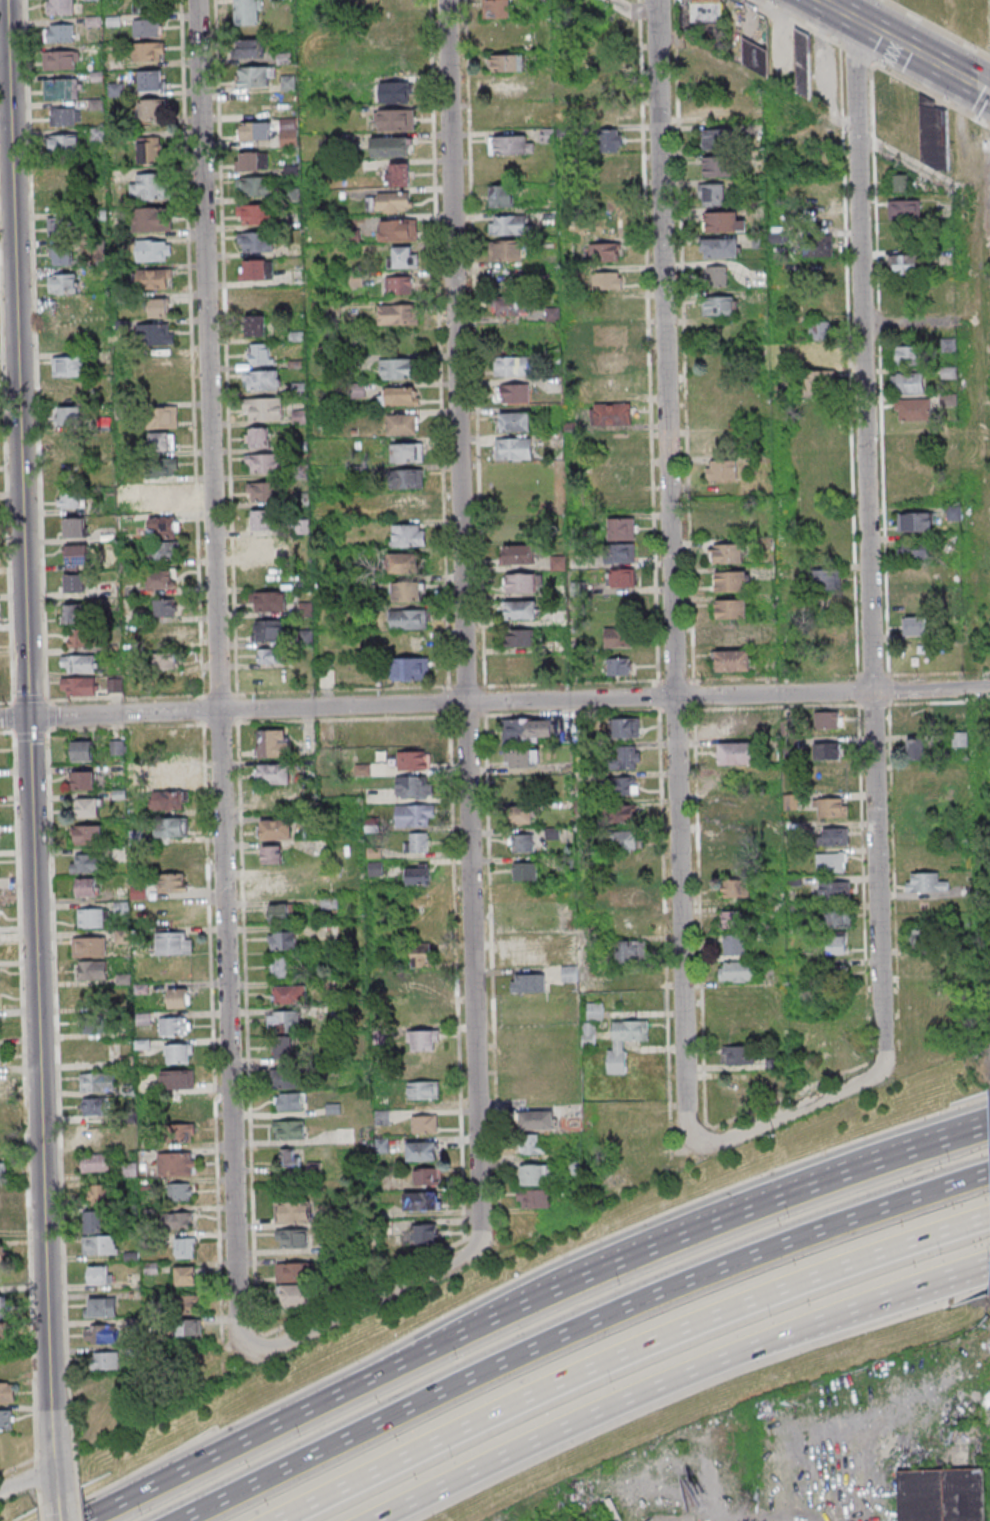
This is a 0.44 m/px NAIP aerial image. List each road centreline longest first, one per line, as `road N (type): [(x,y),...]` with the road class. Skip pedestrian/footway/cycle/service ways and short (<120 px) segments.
road 1 (tertiary): [(56,1496),(6,0)]
road 2 (residential): [(259,1350),(241,1342),(236,1320),(195,0)]
road 3 (residential): [(475,1245),(445,0)]
road 4 (residential): [(877,1068),(852,0)]
road 5 (residential): [(989,687),(0,719)]
road 6 (residential): [(712,1143),(694,1136),(685,1119),(663,264)]
road 7 (motorway): [(989,1175),(616,1317),(178,1520)]
road 8 (motorway): [(850,1180),(619,1269),(90,1520)]
road 9 (motorway): [(269,1520),(604,1367),(989,1222)]
road 10 (motorway): [(383,1520),(769,1342)]
road 11 (residential): [(663,264),(657,0)]
road 12 (residential): [(475,1245),(259,1350)]
road 13 (motorway): [(769,1342),(989,1260)]
road 14 (residential): [(877,1068),(712,1143)]
road 15 (primary): [(989,89),(852,18)]
road 16 (motorway): [(989,1130),(850,1180)]

